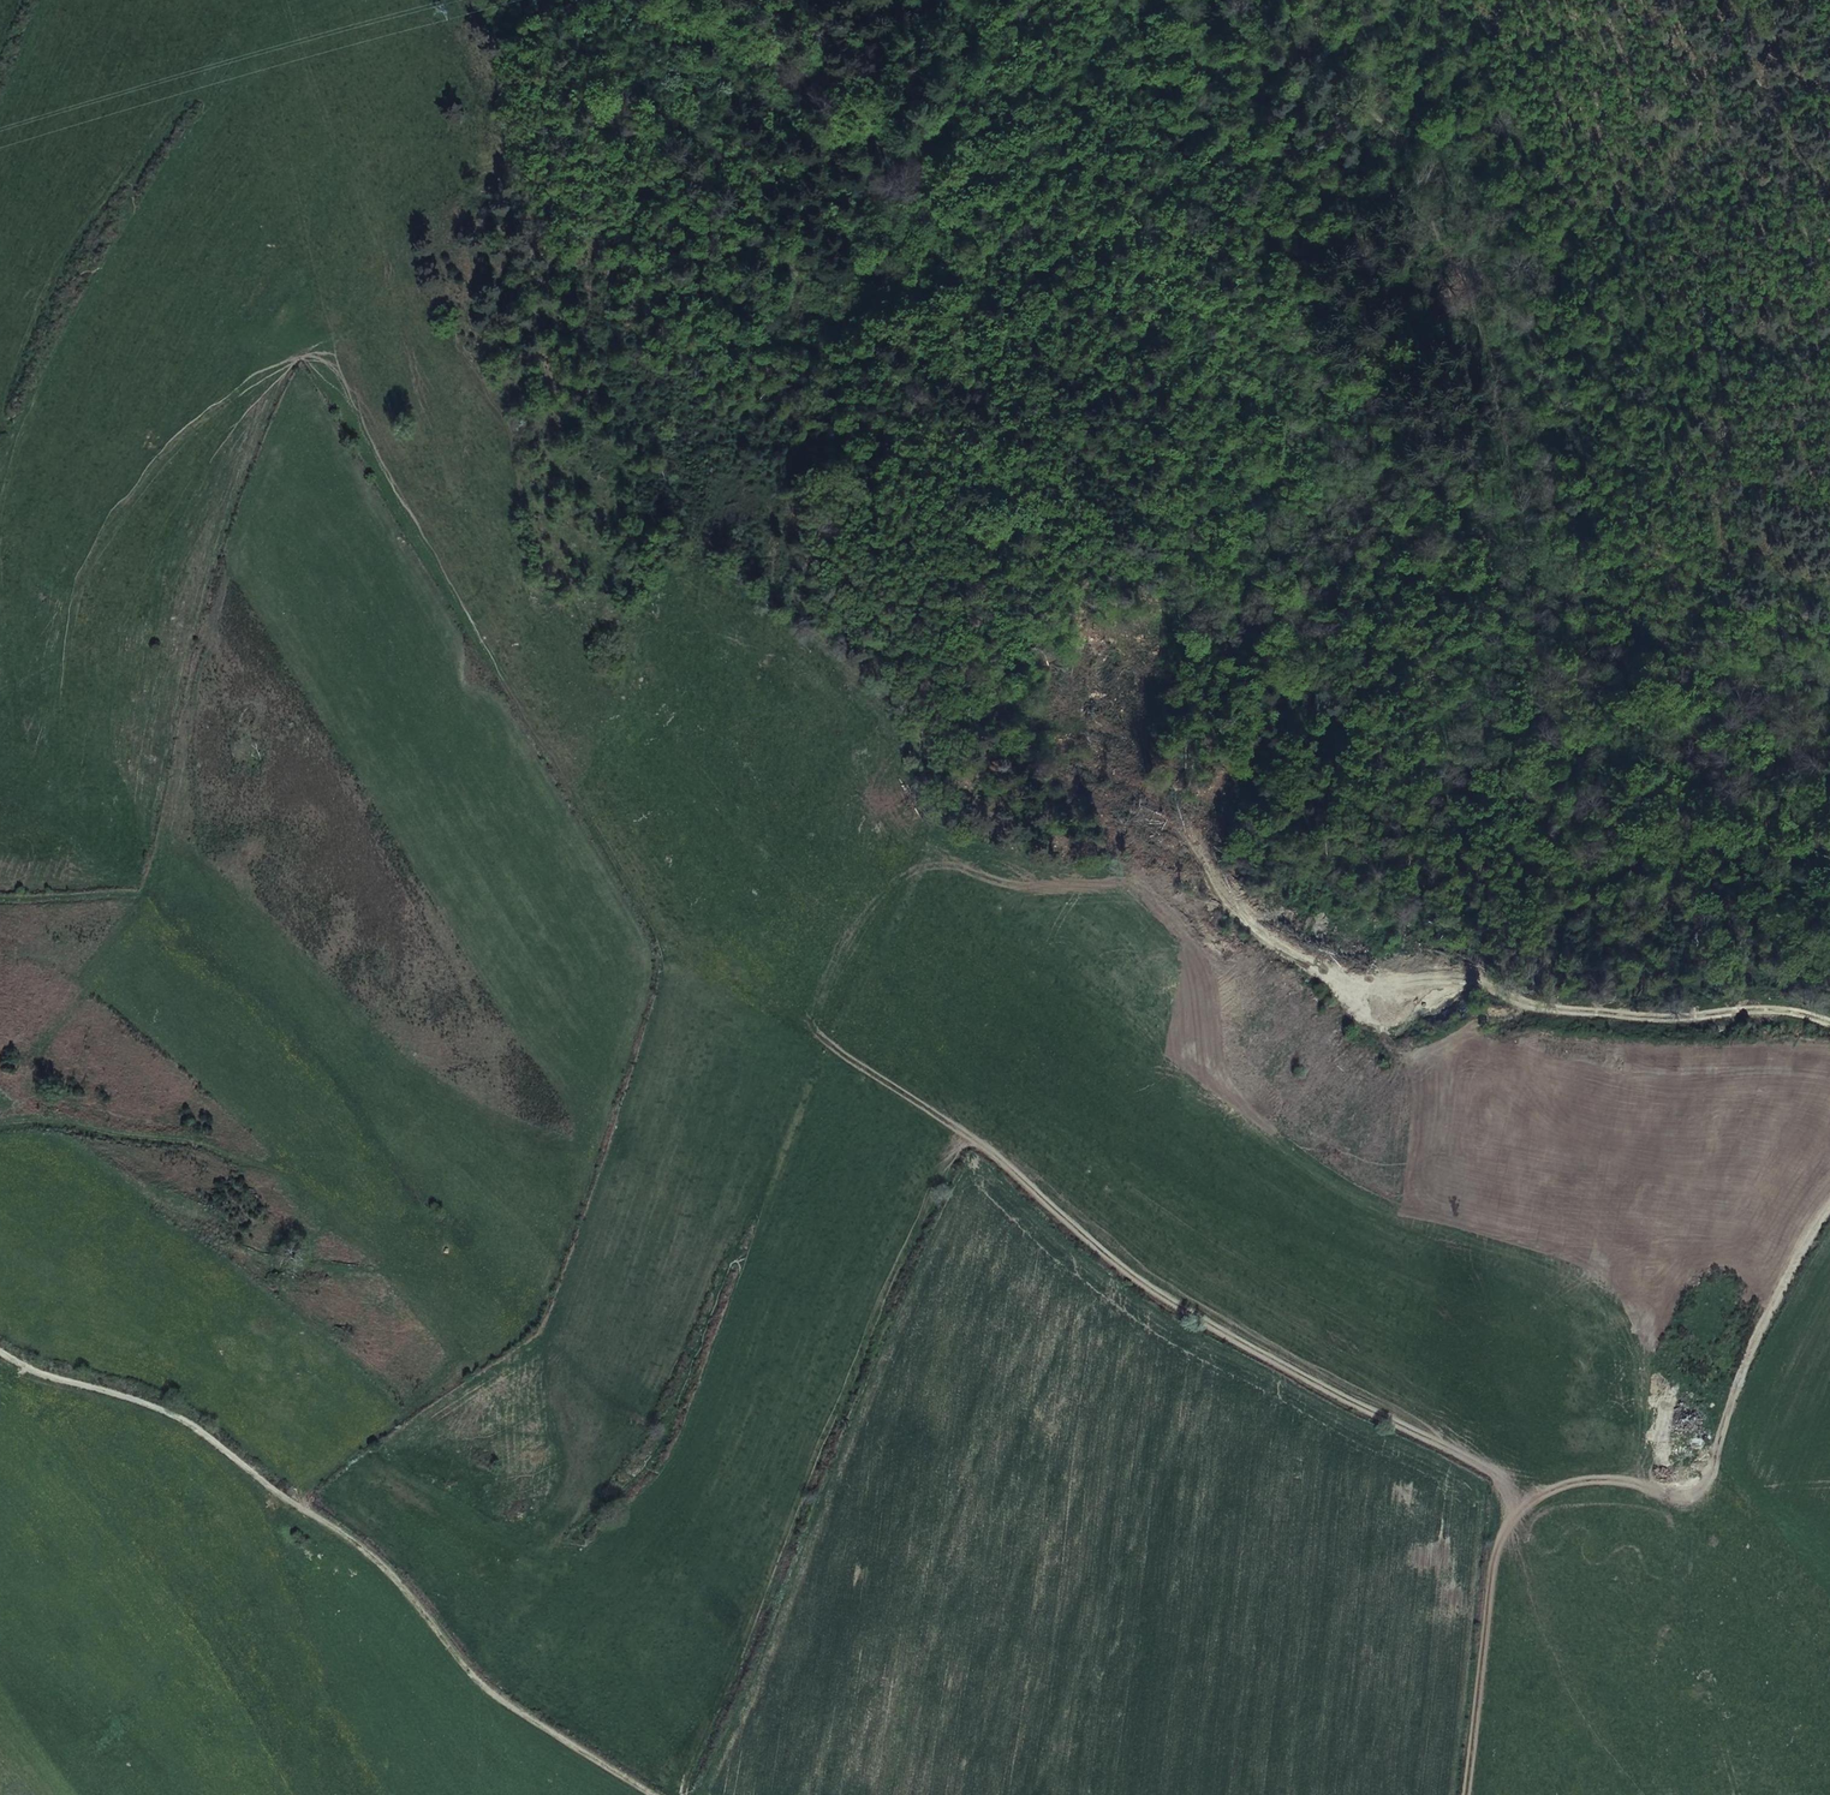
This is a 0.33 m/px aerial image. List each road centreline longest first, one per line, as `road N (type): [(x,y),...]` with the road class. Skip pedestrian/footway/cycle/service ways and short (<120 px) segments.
road 1 (track): [(728,0),(914,147),(1039,174),(1249,256),(1366,413),(1397,423),(1431,457),(1472,453),(1512,476),(1522,452)]
road 2 (track): [(0,1364),(191,1429),(276,1507),(395,1568),(474,1684),(664,1794)]
road 3 (track): [(1522,452),(1493,339),(1400,155),(1263,0)]

